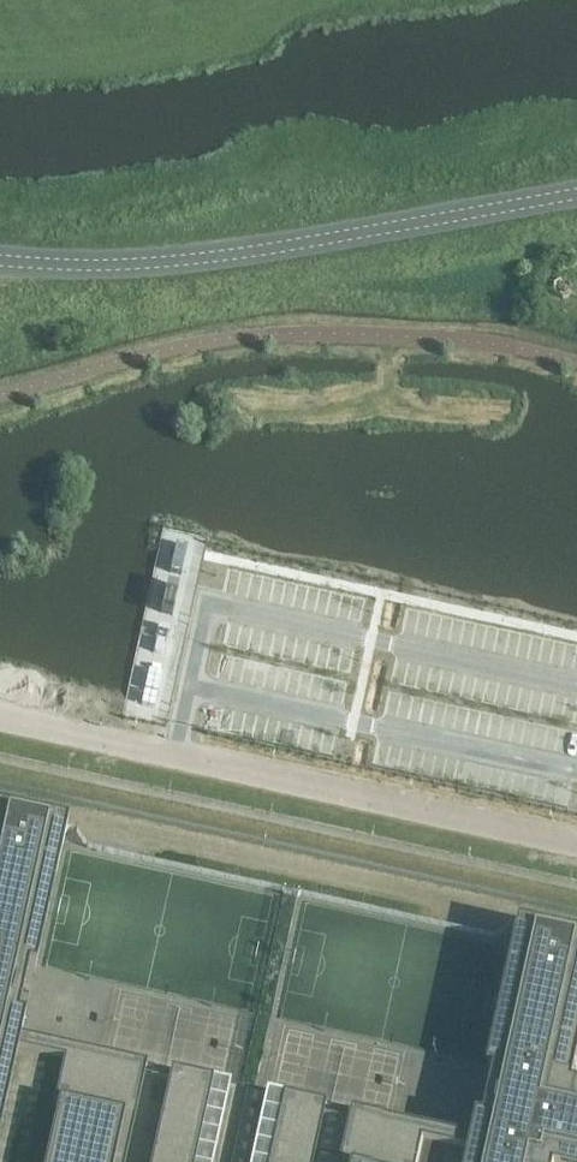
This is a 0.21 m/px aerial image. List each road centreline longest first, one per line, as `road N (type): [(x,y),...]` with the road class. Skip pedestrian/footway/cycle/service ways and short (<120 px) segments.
road 1 (unclassified): [(576,841),(0,714)]
road 2 (tertiary): [(576,192),(213,256),(84,266),(0,260)]

